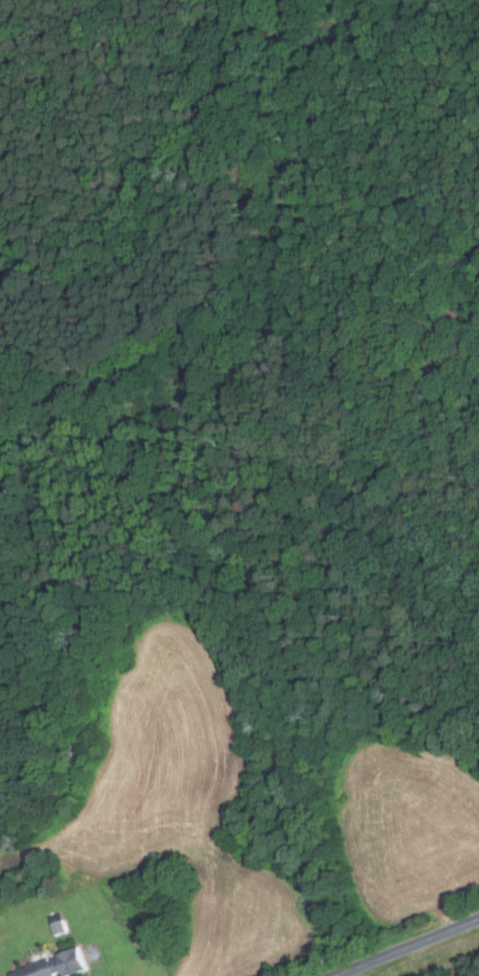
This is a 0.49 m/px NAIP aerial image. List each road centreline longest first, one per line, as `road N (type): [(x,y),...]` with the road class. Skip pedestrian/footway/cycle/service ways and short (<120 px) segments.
road 1 (residential): [(478,919),(334,975)]

